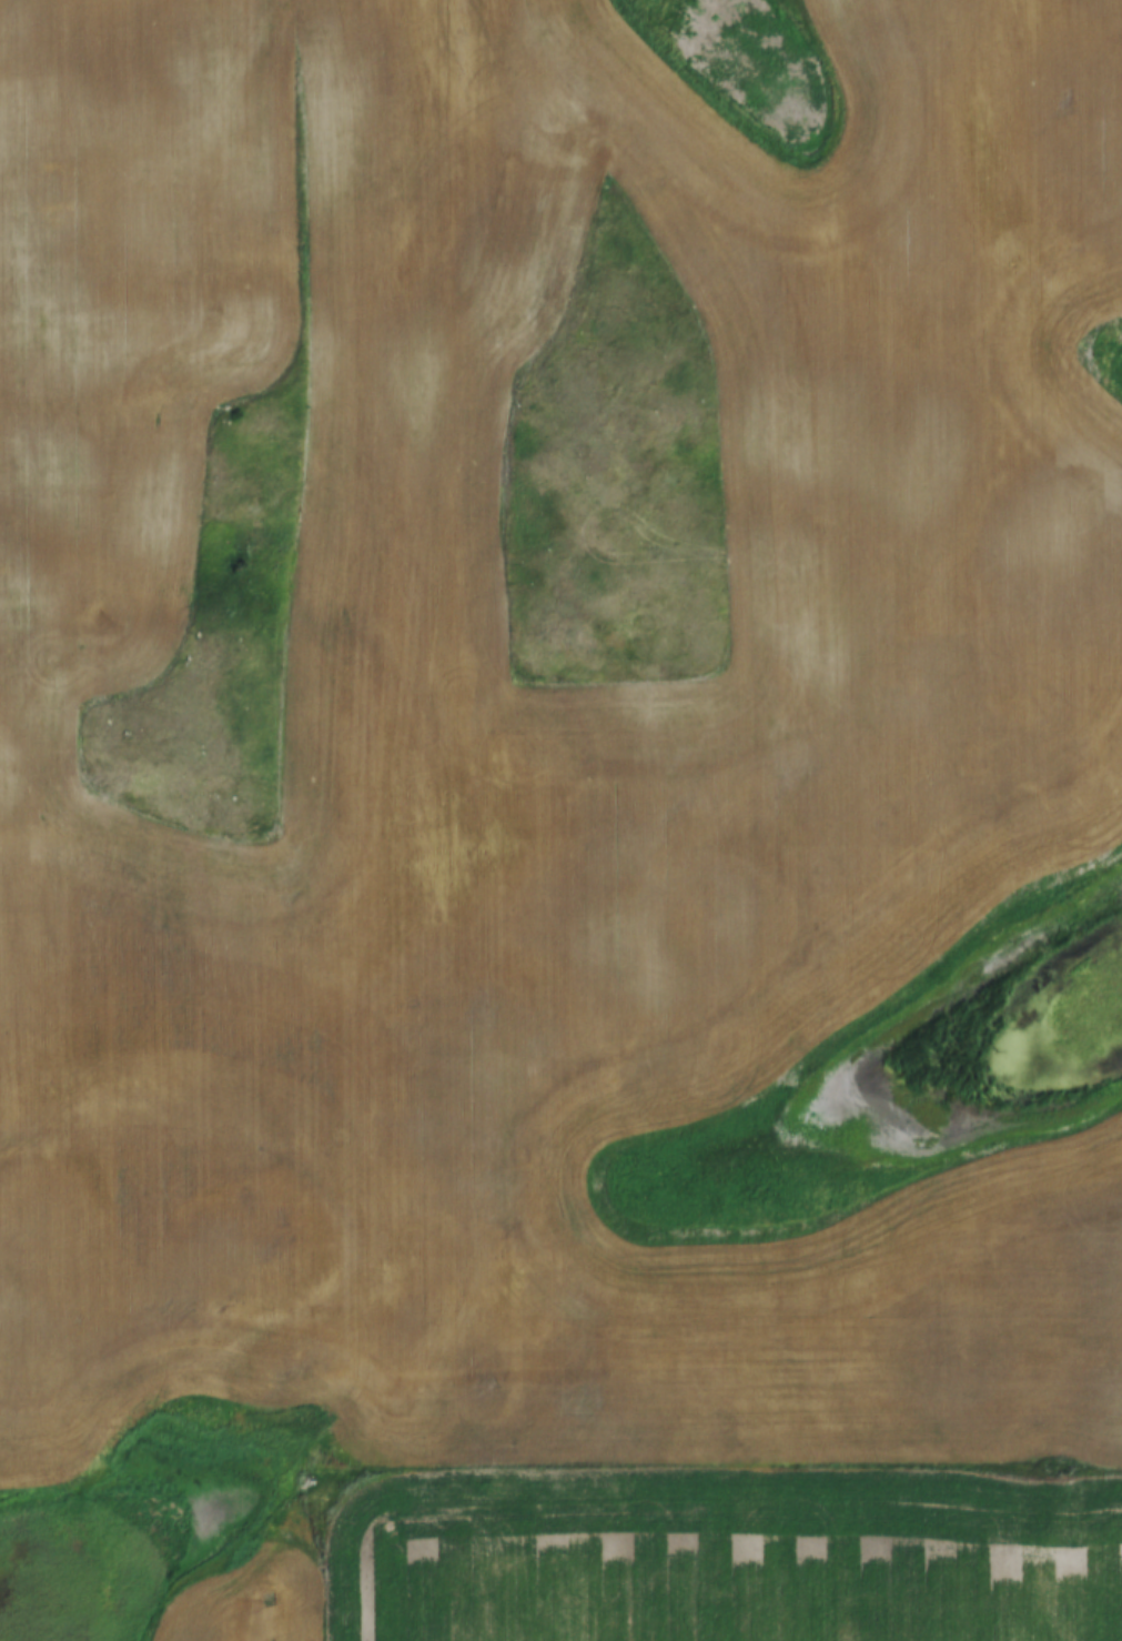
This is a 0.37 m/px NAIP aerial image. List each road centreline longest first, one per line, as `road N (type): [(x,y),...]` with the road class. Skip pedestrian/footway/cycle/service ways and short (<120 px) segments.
road 1 (track): [(1121,1048),(1058,1056),(1023,1001),(1030,926),(1121,827)]

